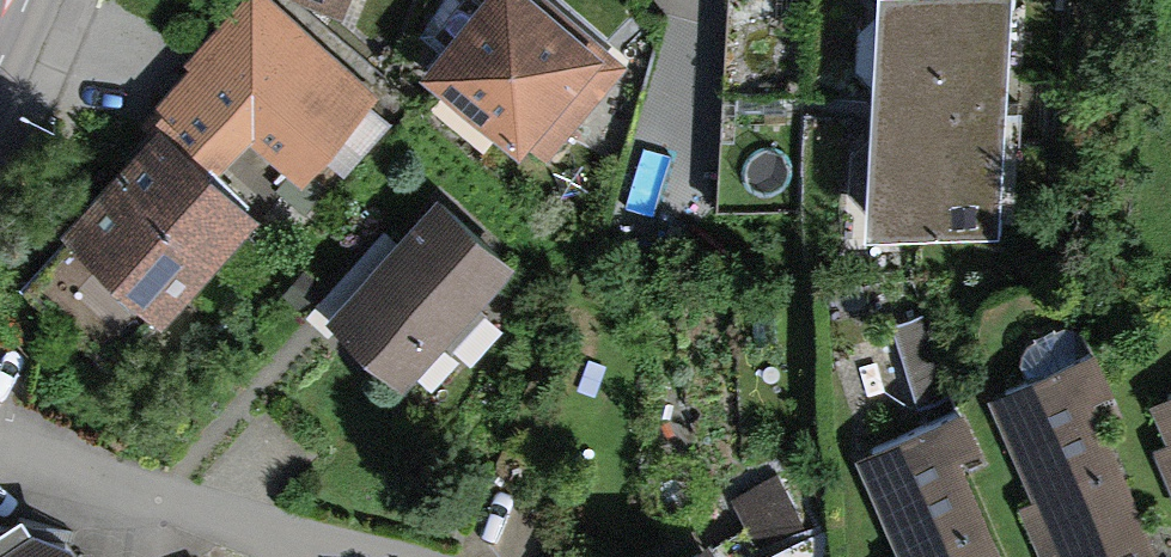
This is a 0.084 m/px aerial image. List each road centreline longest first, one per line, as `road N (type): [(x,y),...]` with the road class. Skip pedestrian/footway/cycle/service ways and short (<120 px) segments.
road 1 (residential): [(0,452),(385,556)]

